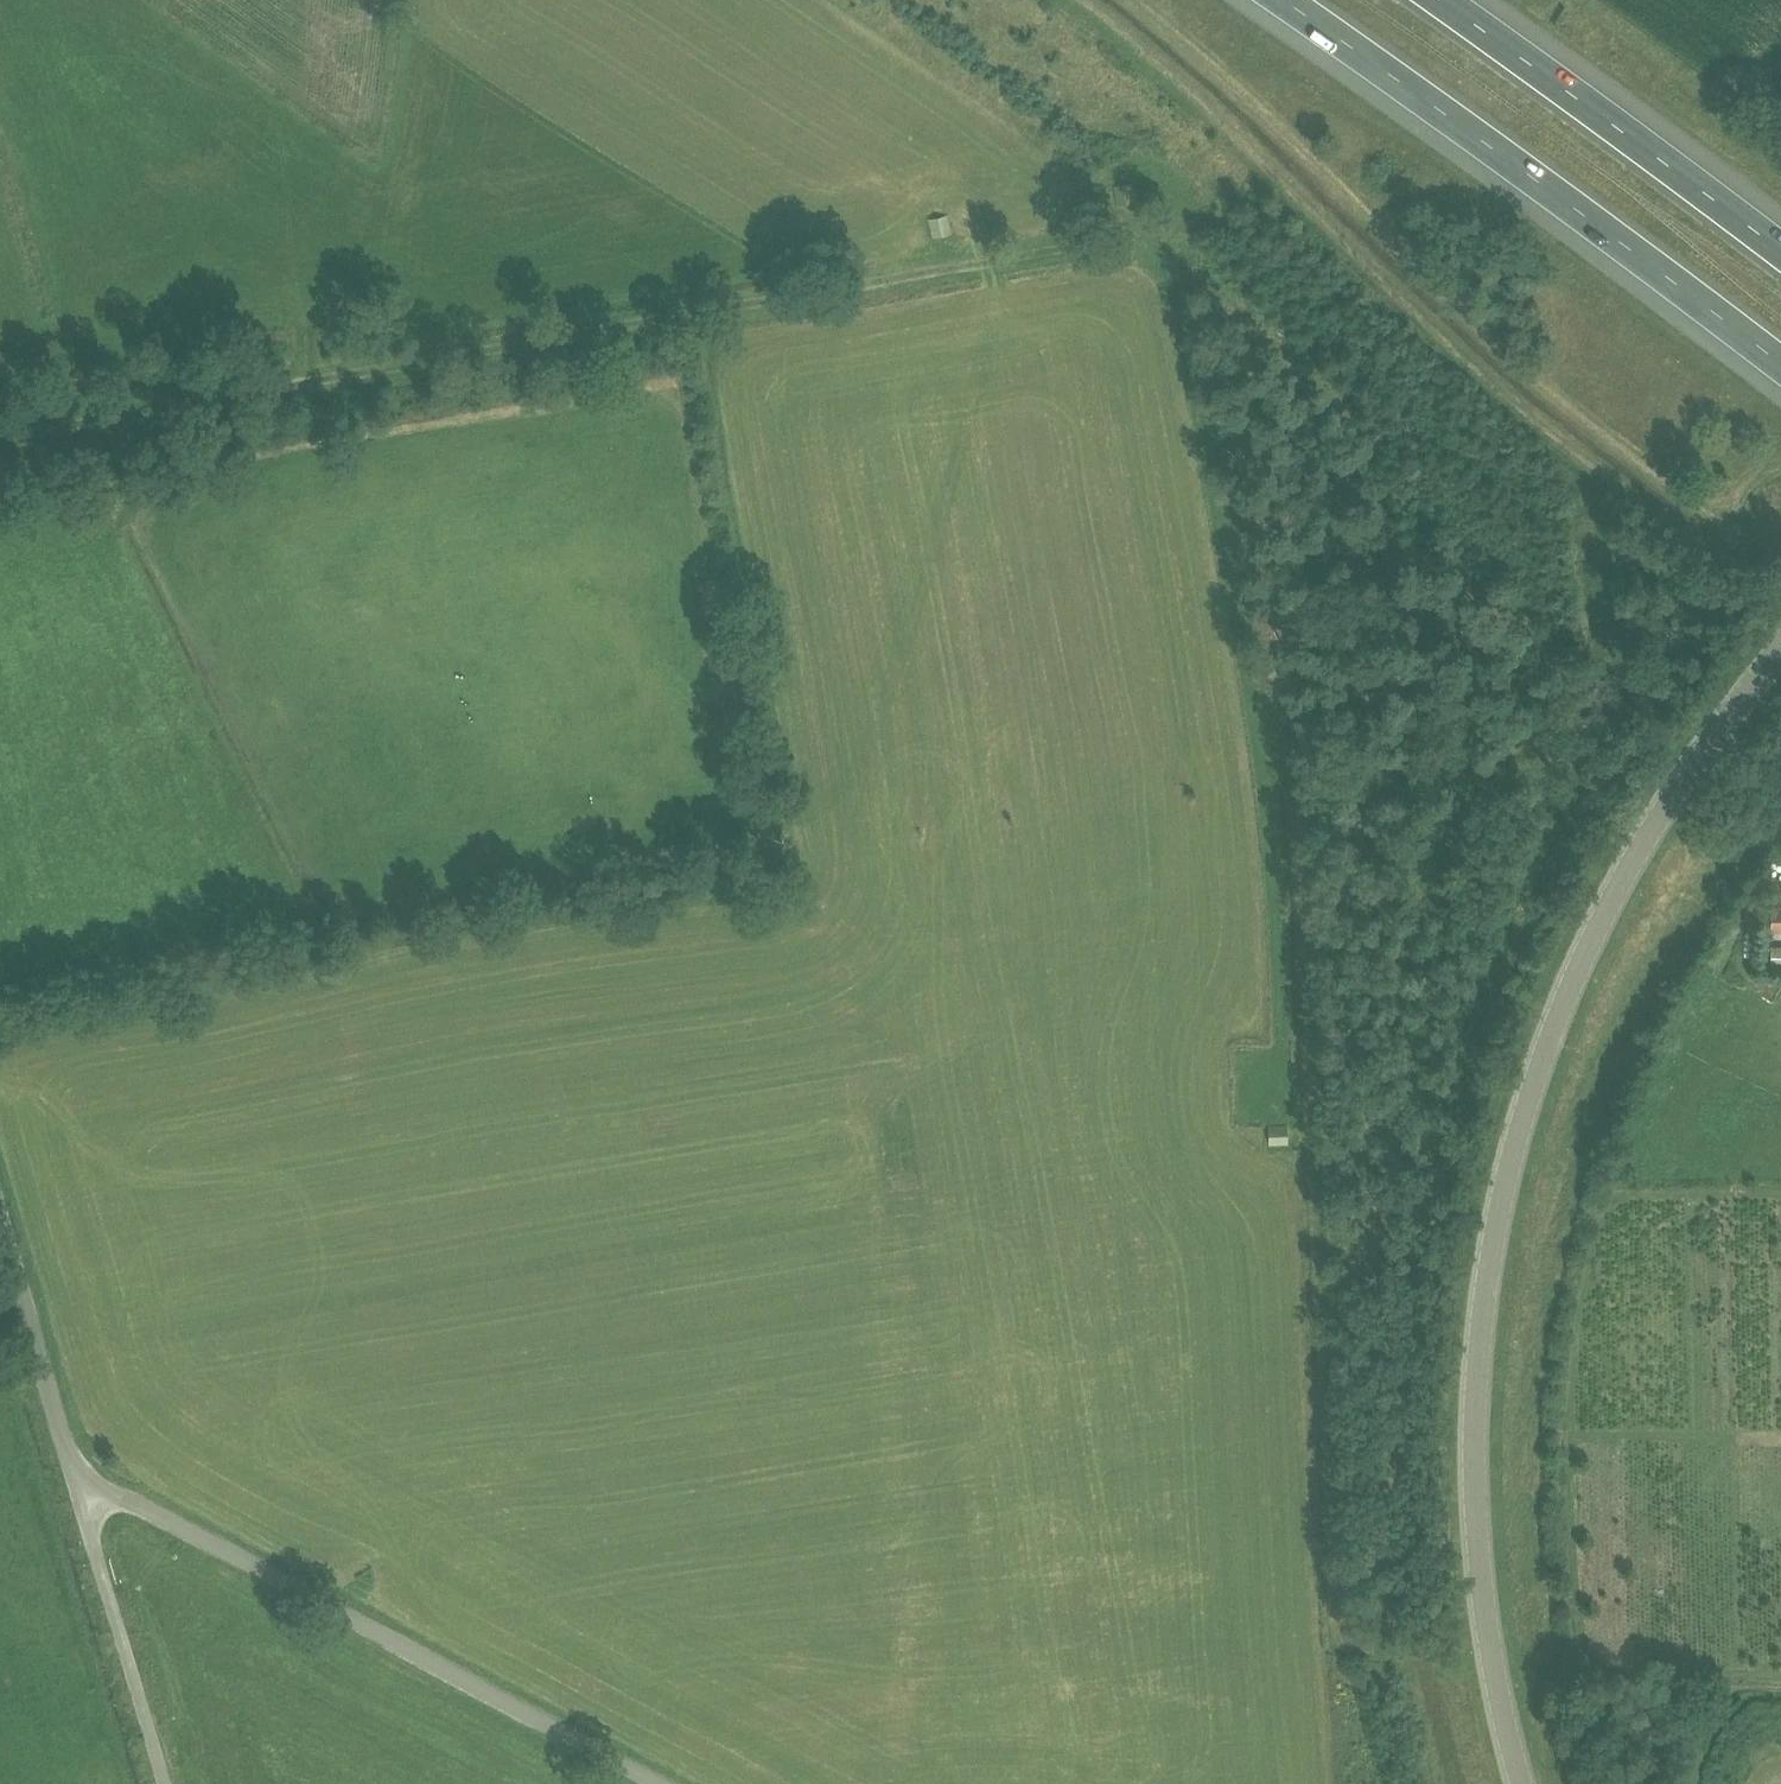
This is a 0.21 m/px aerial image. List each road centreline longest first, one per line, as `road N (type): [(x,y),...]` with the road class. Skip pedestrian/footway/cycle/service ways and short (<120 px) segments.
road 1 (track): [(0,440),(1157,249),(1253,678),(1282,853),(1290,1079)]
road 2 (unclassified): [(1522,1783),(1496,1681),(1475,1481),(1479,1367),(1503,1198),(1535,1080),(1622,883),(1677,791),(1780,653)]
road 3 (unclassified): [(656,1783),(73,1477)]
road 4 (motorway): [(1284,0),(1780,366)]
road 5 (motorway): [(1780,252),(1436,0)]
road 6 (unclassified): [(162,1783),(73,1477)]
road 7 (unclassified): [(73,1477),(0,1224)]

